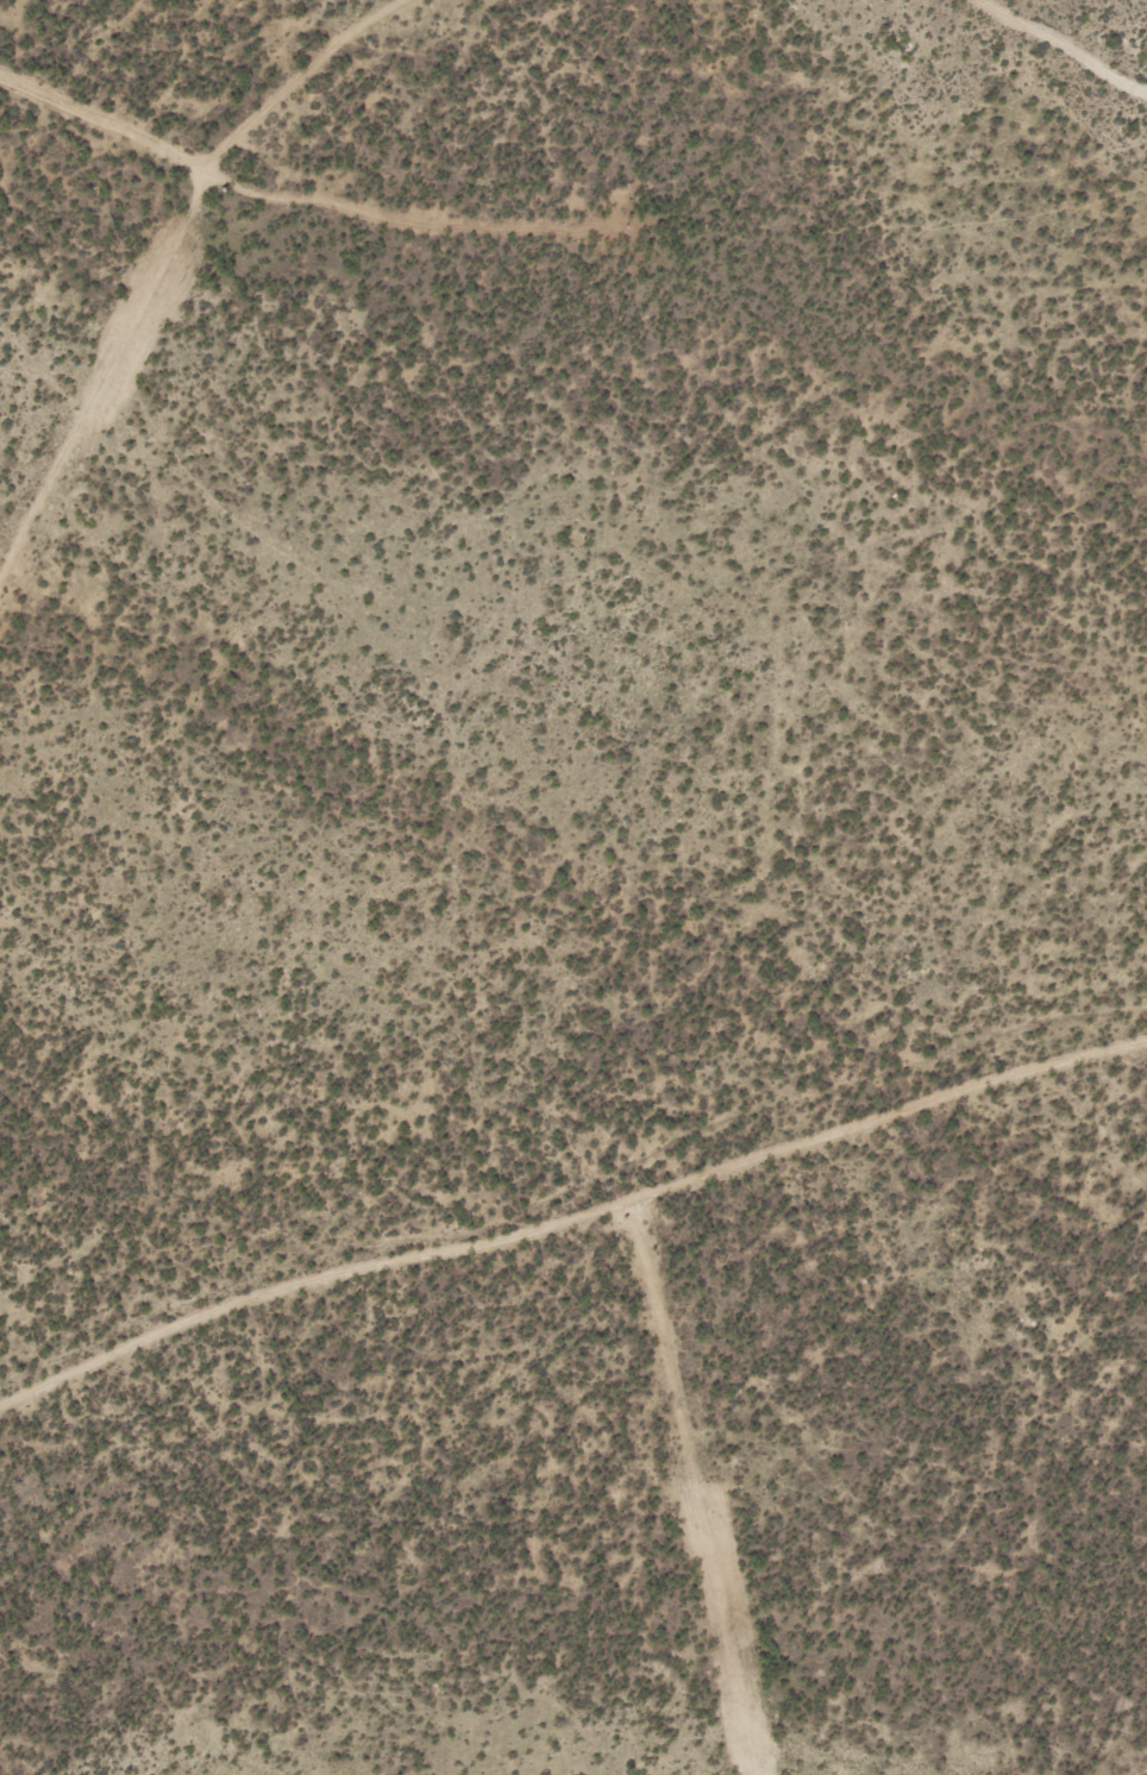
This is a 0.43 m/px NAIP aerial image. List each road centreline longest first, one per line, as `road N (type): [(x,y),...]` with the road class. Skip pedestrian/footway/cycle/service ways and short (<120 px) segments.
road 1 (track): [(0,1404),(258,1296),(632,1204),(1077,1058),(1146,1044)]
road 2 (track): [(0,610),(205,177),(331,50),(414,0)]
road 3 (track): [(0,82),(88,111),(205,177),(503,236),(622,230)]
road 4 (track): [(763,1774),(632,1204)]
road 5 (track): [(979,0),(1146,94)]

